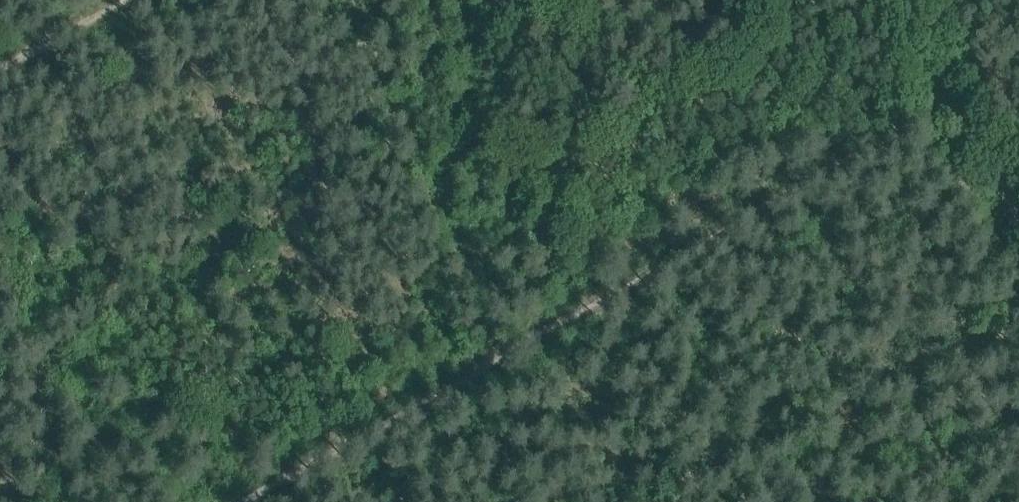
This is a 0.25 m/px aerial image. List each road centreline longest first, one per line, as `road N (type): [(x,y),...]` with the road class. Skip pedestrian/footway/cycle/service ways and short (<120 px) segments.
road 1 (track): [(1018,211),(897,0)]

